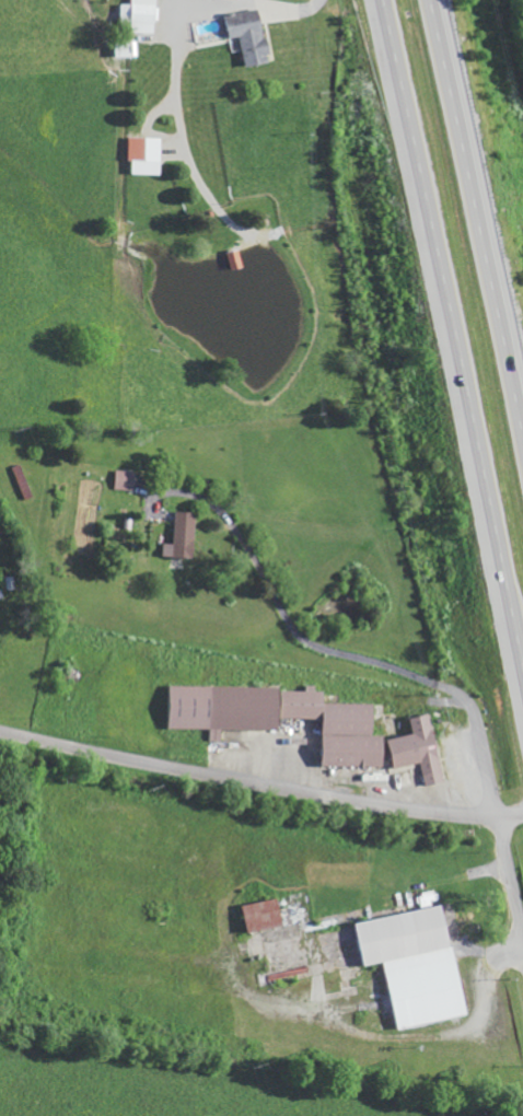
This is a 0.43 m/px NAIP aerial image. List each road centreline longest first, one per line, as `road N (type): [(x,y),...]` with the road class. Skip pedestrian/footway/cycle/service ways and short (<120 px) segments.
road 1 (trunk): [(379,0),(522,674)]
road 2 (residential): [(522,812),(479,818),(357,805),(0,733)]
road 3 (trunk): [(522,457),(425,0)]

